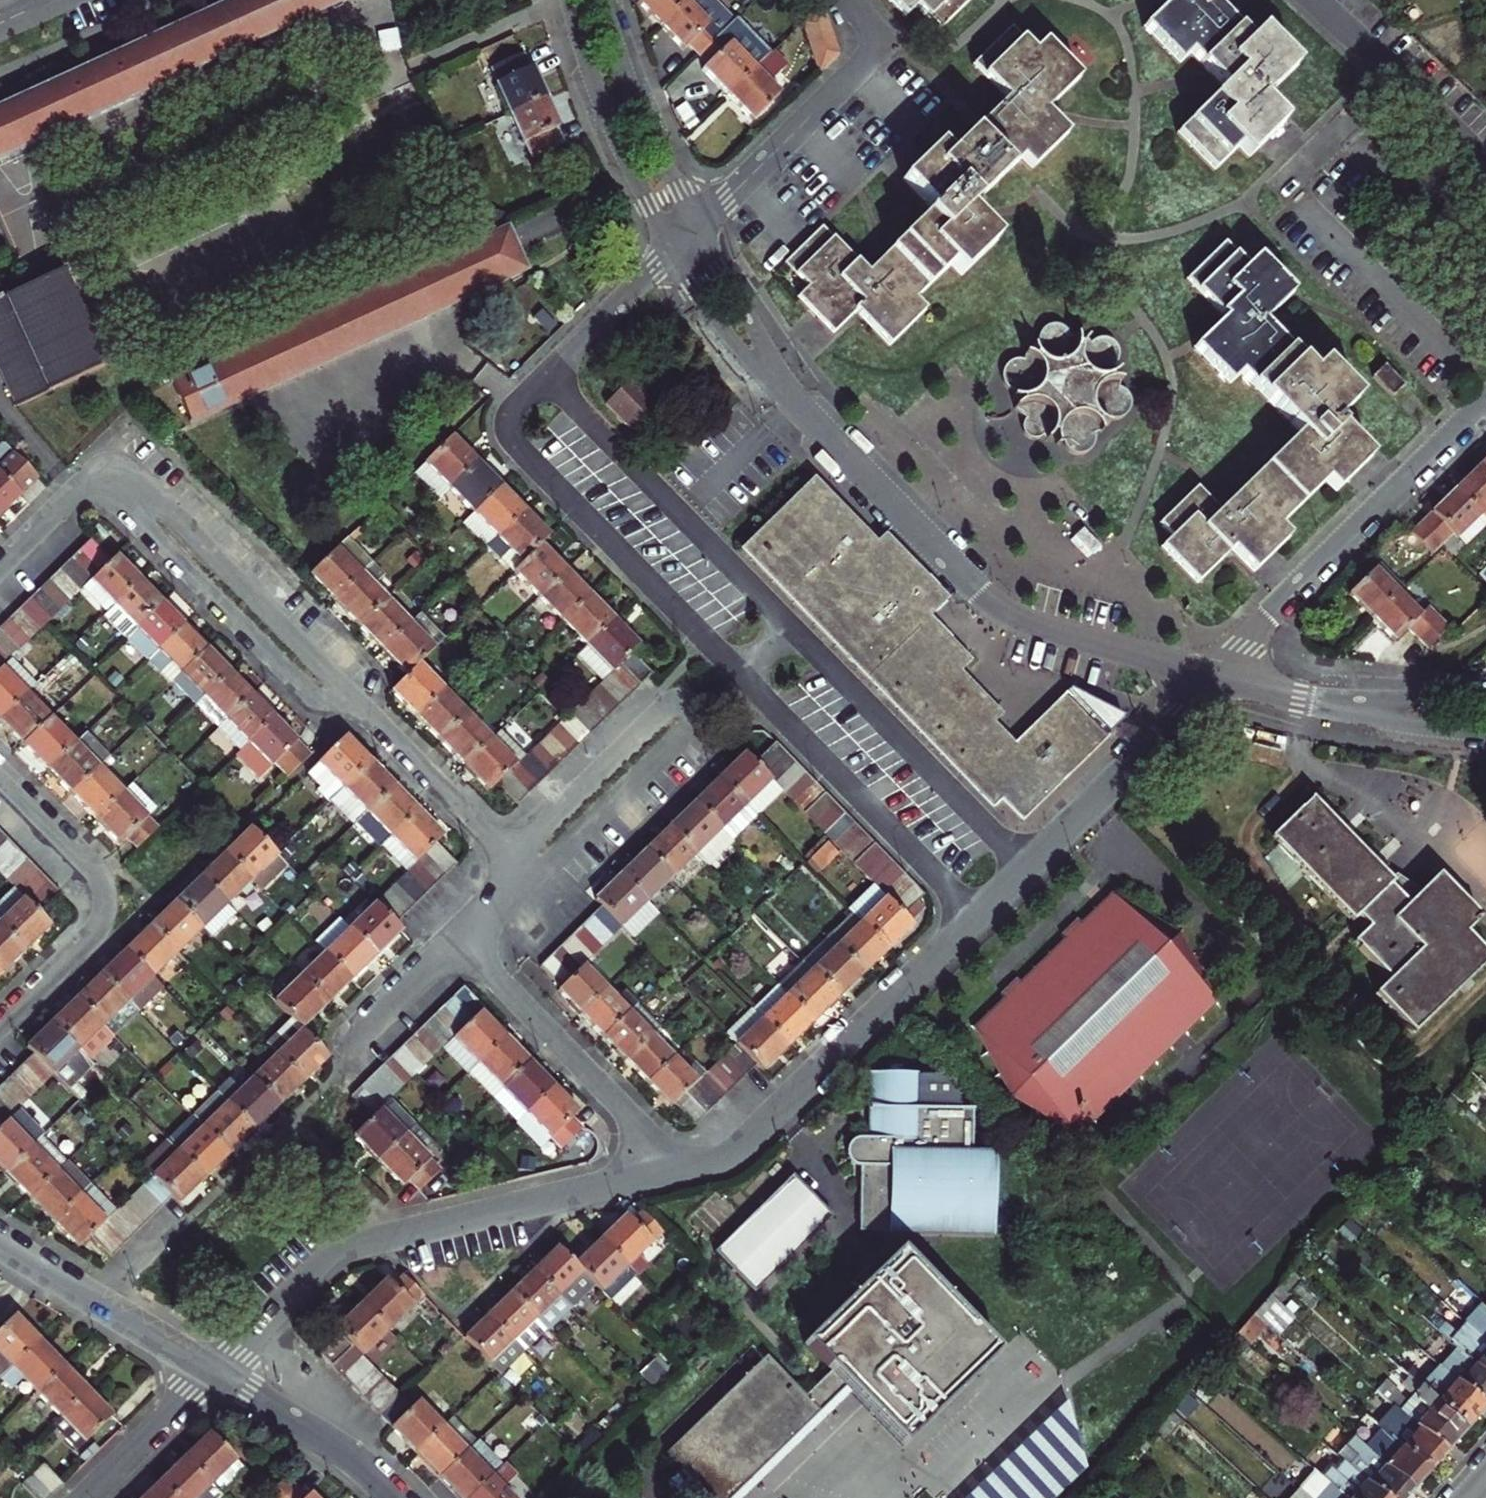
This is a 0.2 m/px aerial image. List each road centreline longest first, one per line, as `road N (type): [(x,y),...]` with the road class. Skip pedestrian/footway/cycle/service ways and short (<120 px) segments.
road 1 (residential): [(674,258),(520,402),(511,421),(517,447),(978,915)]
road 2 (residential): [(0,567),(82,493),(120,484),(154,497),(525,871)]
road 3 (residential): [(1215,678),(1042,629),(997,605),(769,377)]
road 4 (residential): [(660,1171),(345,1249),(215,1371)]
road 5 (residential): [(525,871),(539,833),(657,714),(690,704),(695,714),(683,736),(545,865)]
road 6 (residential): [(978,915),(741,1147),(660,1171)]
road 7 (residential): [(1485,402),(1251,632),(1215,678)]
road 8 (residential): [(1215,678),(978,915)]
road 9 (residential): [(0,1024),(86,940),(105,907),(99,875),(0,770)]
road 10 (residential): [(699,230),(883,41),(850,0)]
road 11 (residential): [(462,937),(645,1134),(660,1171)]
road 12 (residential): [(568,0),(588,74),(674,258)]
road 13 (residential): [(215,1371),(0,1241)]
road 14 (residential): [(699,230),(635,94),(604,0)]
road 15 (residential): [(1315,0),(1485,165)]
road 16 (residential): [(215,1371),(346,1452),(396,1497)]
road 17 (residential): [(1287,699),(1485,733)]
road 18 (residential): [(1485,703),(1287,699)]
road 19 (residential): [(87,1497),(215,1371)]
road 20 (residential): [(769,377),(762,347),(699,230)]
road 21 (residential): [(674,258),(728,340),(769,377)]
road 22 (residential): [(356,1040),(462,937)]

